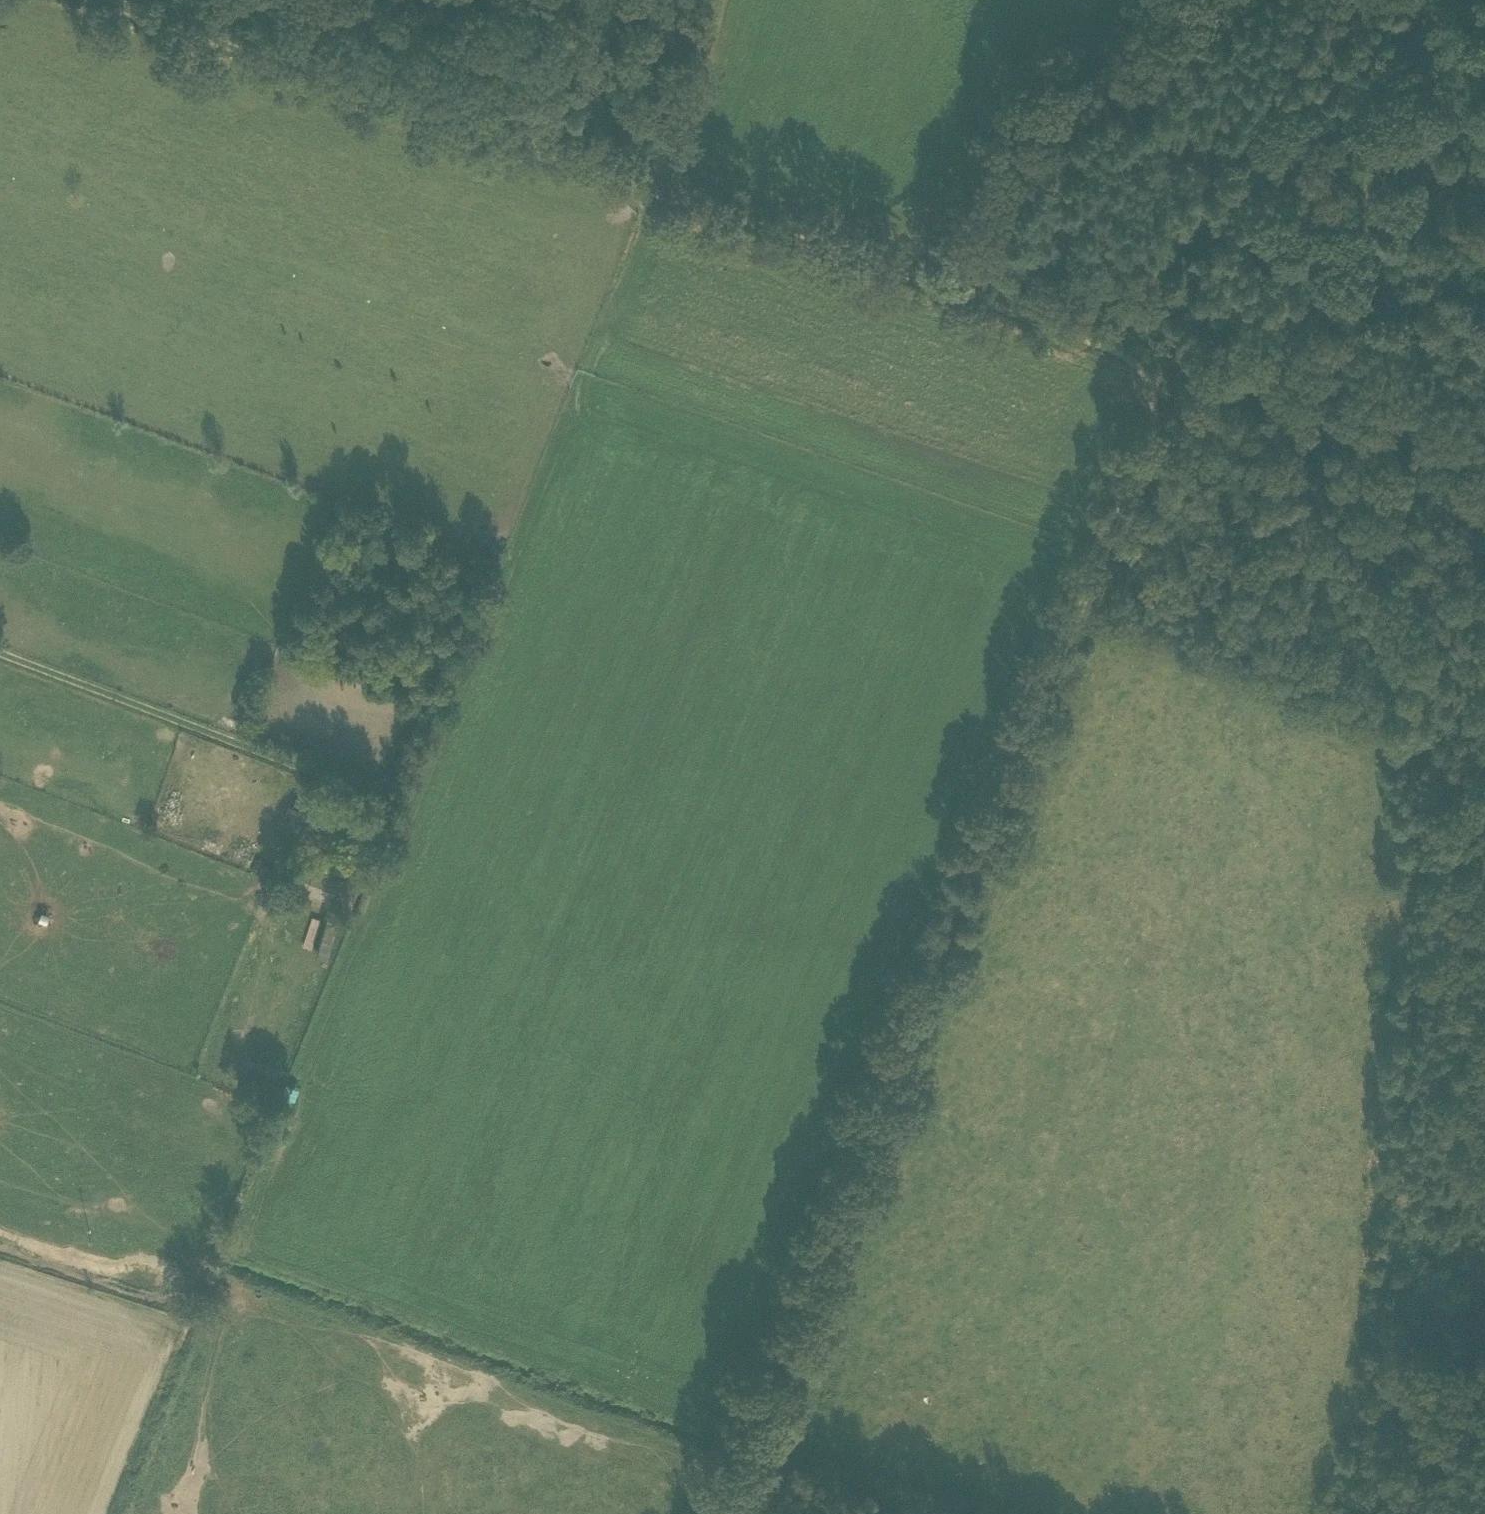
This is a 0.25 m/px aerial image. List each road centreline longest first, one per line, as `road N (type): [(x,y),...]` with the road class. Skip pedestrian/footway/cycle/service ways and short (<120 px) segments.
road 1 (track): [(1149,369),(1157,422),(717,1513)]
road 2 (track): [(96,0),(666,194)]
road 3 (track): [(666,194),(1114,346),(1149,369)]
road 4 (track): [(460,665),(655,190)]
road 5 (track): [(0,652),(363,791)]

